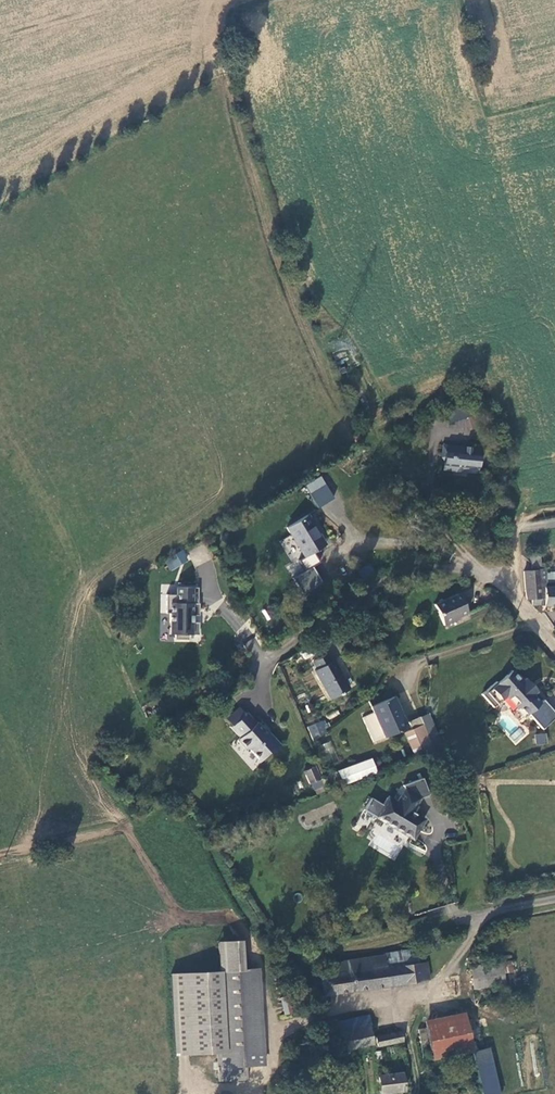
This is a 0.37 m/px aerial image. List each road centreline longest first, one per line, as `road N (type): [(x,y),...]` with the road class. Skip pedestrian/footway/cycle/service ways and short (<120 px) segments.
road 1 (residential): [(269,662),(386,578),(421,568),(475,572),(506,586),(554,645)]

